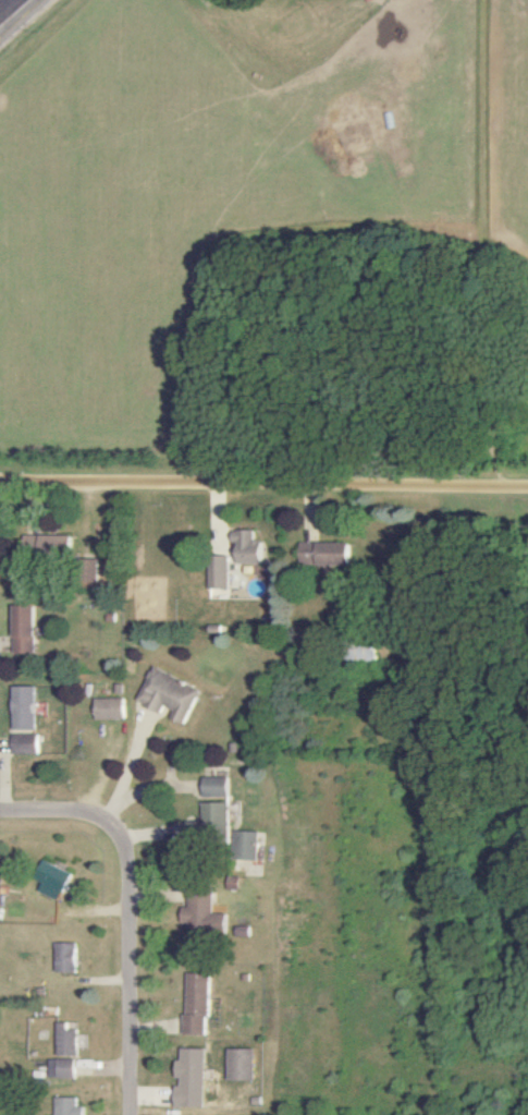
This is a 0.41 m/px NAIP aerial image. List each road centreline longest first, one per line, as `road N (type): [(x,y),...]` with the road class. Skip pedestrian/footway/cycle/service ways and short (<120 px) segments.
road 1 (residential): [(0,486),(527,494)]
road 2 (residential): [(129,1114),(124,850),(93,820),(0,814)]

